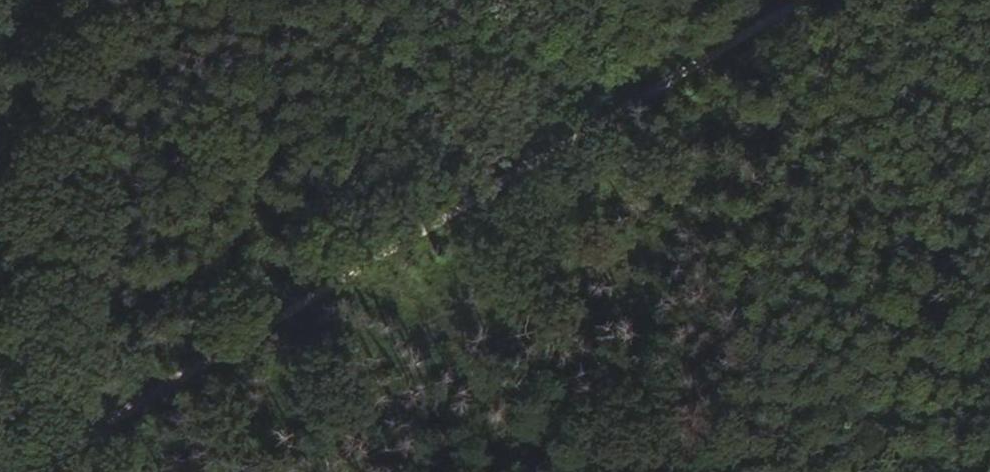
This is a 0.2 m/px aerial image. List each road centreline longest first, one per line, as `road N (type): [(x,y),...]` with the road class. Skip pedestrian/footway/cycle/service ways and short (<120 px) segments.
road 1 (track): [(792,0),(202,334),(0,465)]

